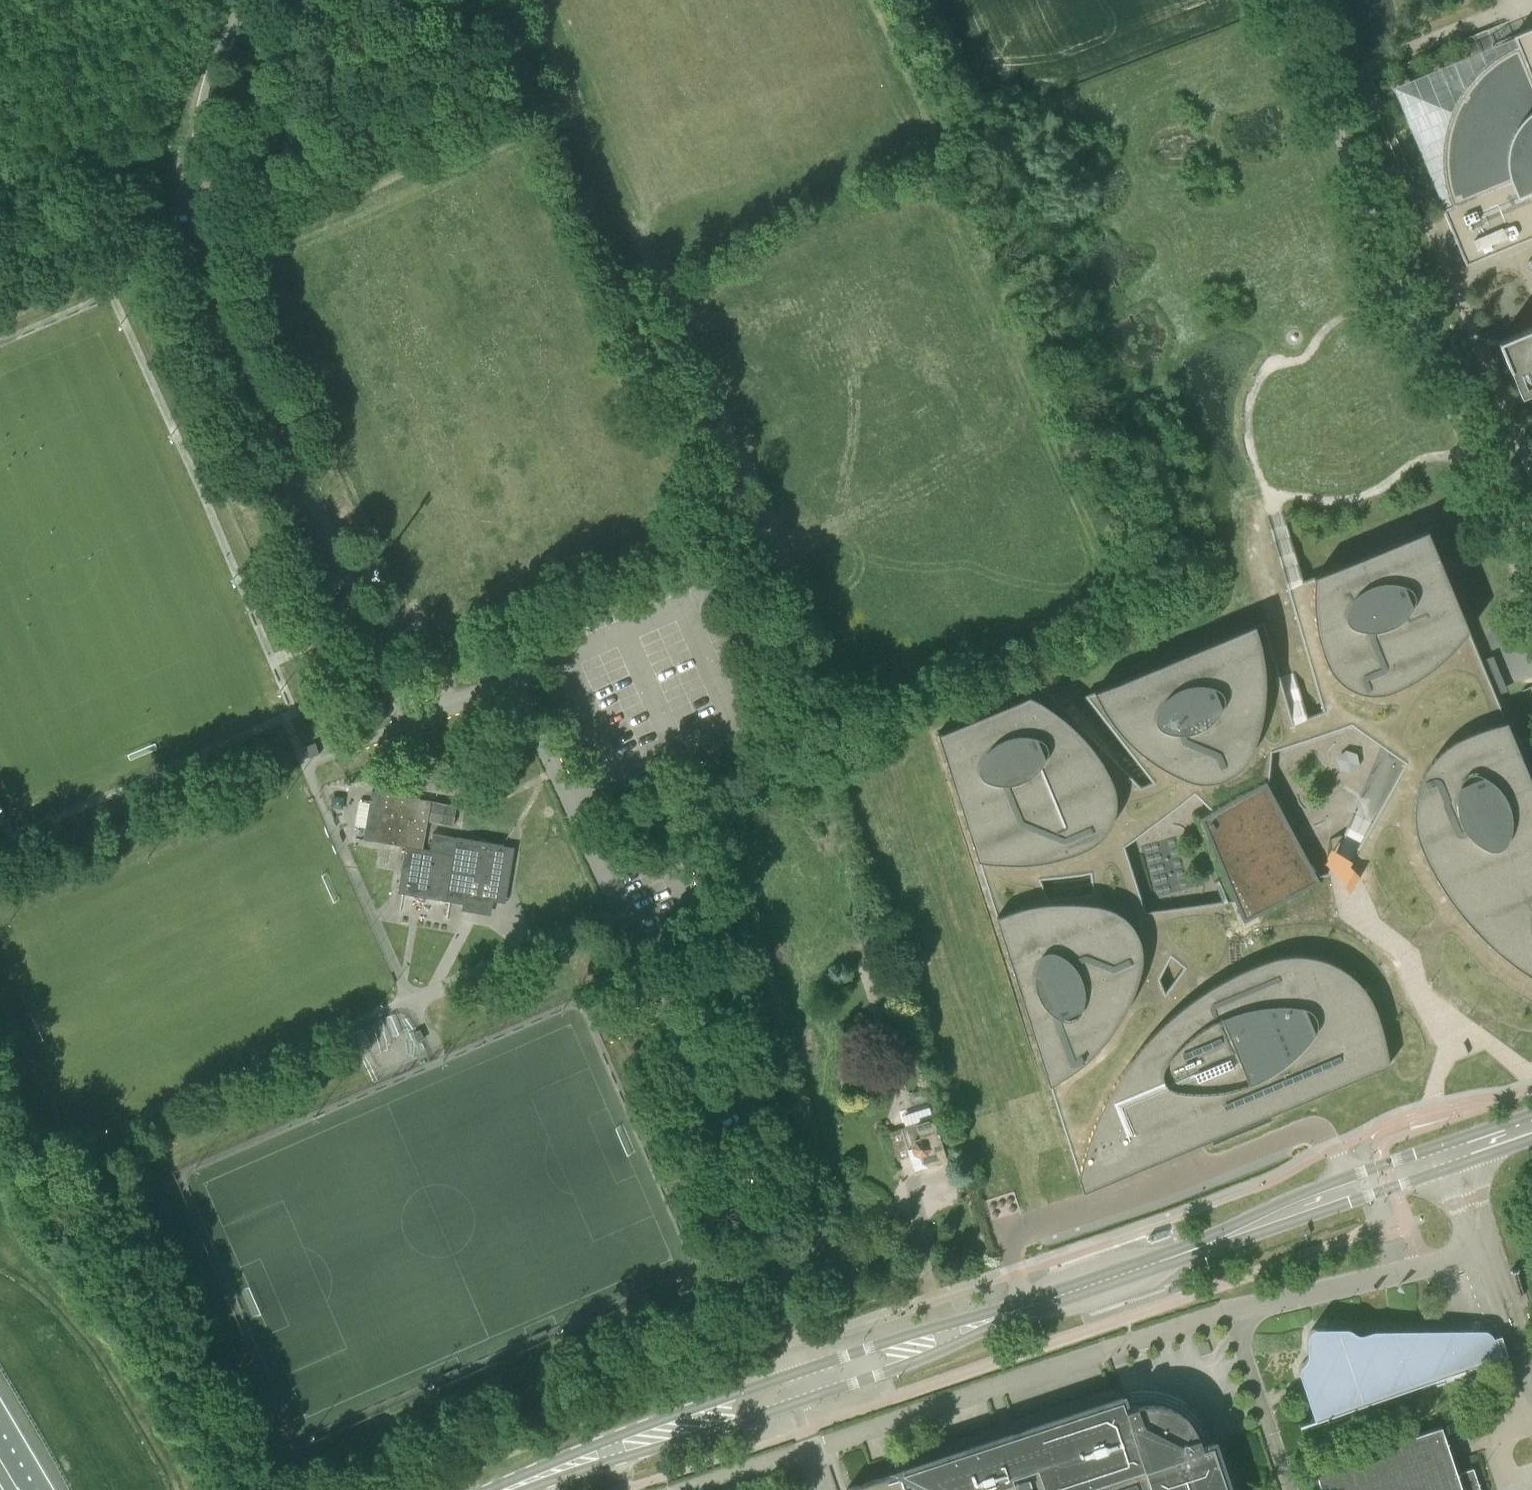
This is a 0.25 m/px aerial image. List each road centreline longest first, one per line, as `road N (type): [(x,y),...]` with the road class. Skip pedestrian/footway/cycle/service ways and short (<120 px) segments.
road 1 (unclassified): [(802,1370),(733,1179),(523,701),(495,686),(407,720),(213,262),(199,160),(219,55),(244,0)]
road 2 (unclassified): [(1531,604),(1280,0)]
road 3 (tertiary): [(937,1338),(1453,1154)]
road 4 (tertiary): [(638,1440),(811,1395)]
road 5 (tertiary): [(802,1370),(638,1440)]
road 6 (tertiary): [(811,1395),(883,1373),(937,1338)]
road 7 (tertiary): [(937,1338),(876,1345),(802,1370)]
road 8 (tertiary): [(508,1489),(638,1440)]

